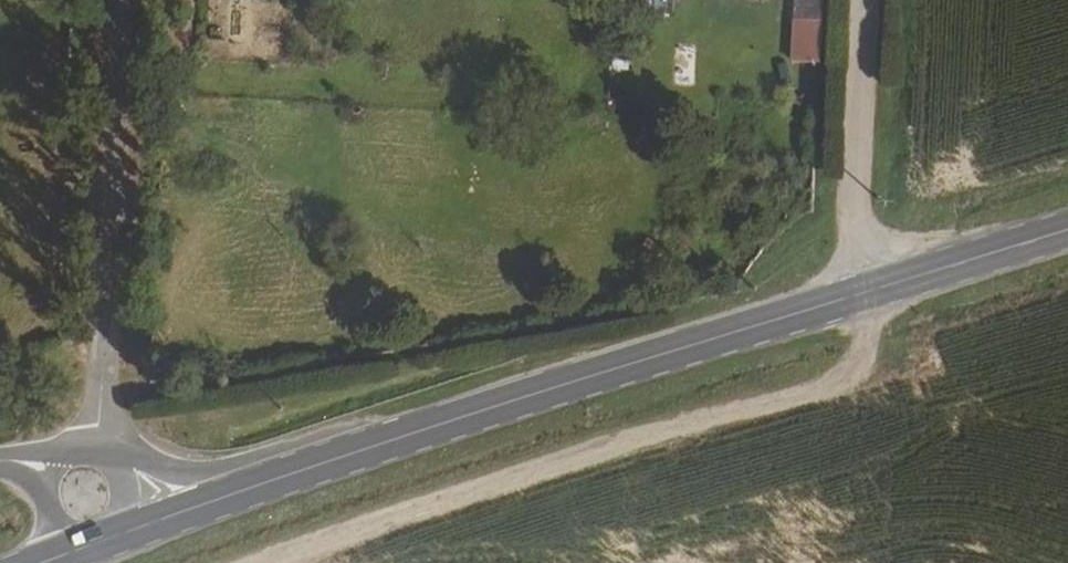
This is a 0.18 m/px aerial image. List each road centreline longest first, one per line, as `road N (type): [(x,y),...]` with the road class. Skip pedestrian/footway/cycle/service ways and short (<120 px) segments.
road 1 (primary): [(262,483),(1067,231)]
road 2 (unclassified): [(125,0),(98,425),(79,447)]
road 3 (track): [(849,298),(866,0)]
road 4 (primary): [(65,554),(262,483)]
road 5 (tertiary): [(262,483),(176,473),(79,447)]

